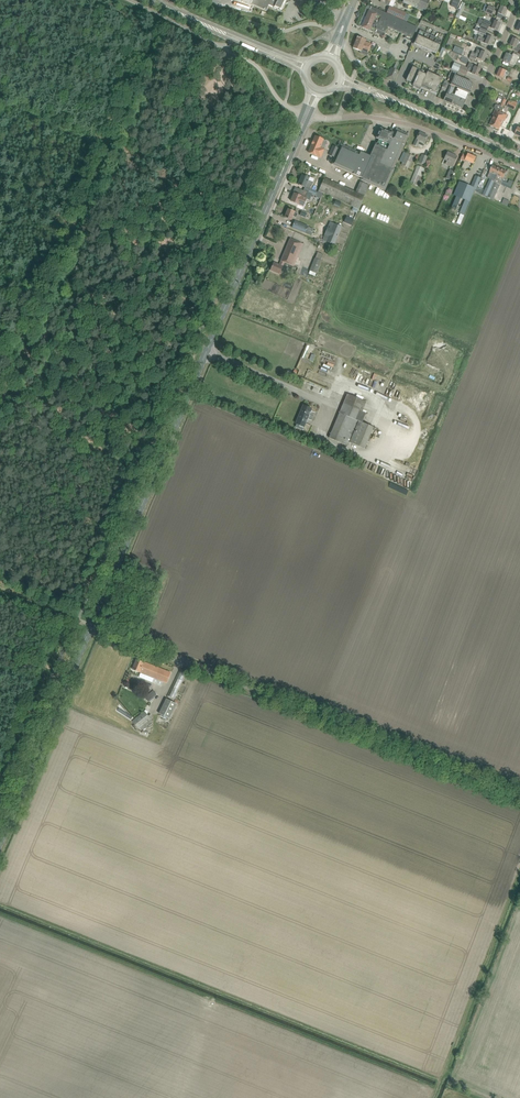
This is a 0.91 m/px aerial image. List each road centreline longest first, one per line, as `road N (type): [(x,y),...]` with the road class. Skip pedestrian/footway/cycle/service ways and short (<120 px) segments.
road 1 (secondary): [(92,625),(292,150)]
road 2 (unclassified): [(519,796),(92,625)]
road 3 (secondary): [(0,843),(92,625)]
road 4 (residential): [(519,167),(419,127),(310,115)]
road 5 (unclassified): [(337,35),(318,24),(277,31),(182,0)]
road 6 (track): [(110,141),(47,291)]
road 7 (primary): [(519,155),(385,98)]
road 8 (residential): [(467,122),(518,3)]
road 9 (track): [(110,141),(159,24)]
road 10 (track): [(47,291),(0,403)]
road 11 (track): [(0,91),(110,141)]

